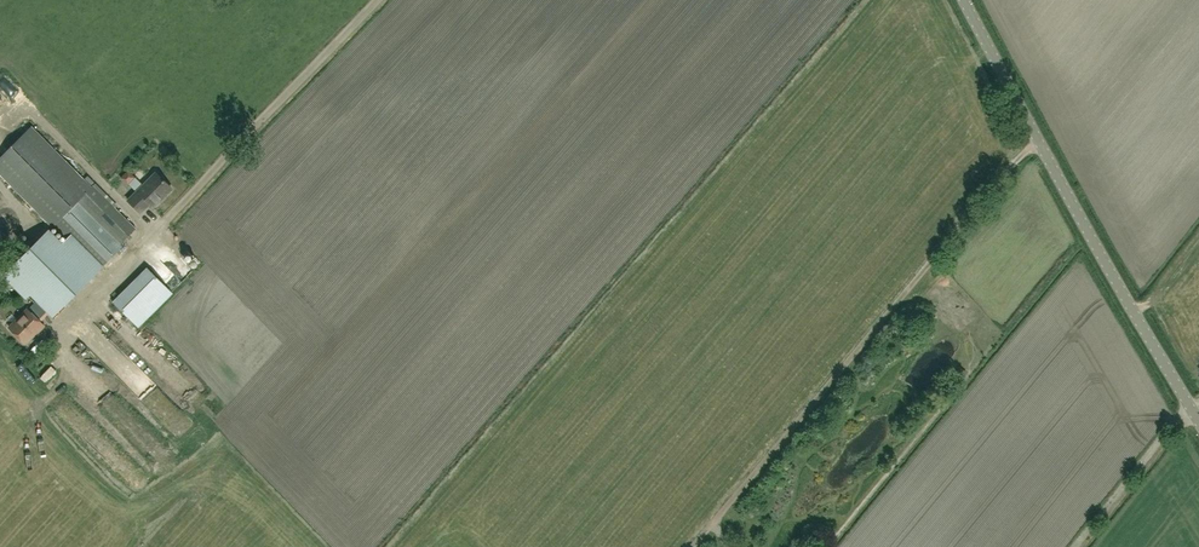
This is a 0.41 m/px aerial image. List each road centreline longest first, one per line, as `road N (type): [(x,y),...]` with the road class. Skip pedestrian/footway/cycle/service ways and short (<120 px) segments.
road 1 (tertiary): [(1198,422),(963,0)]

